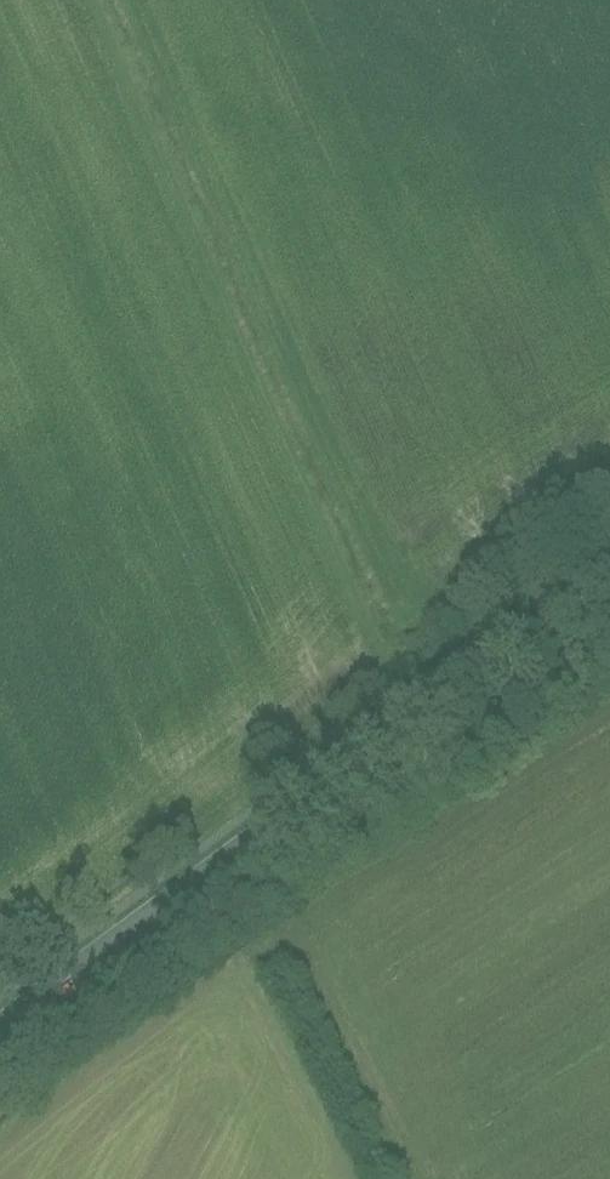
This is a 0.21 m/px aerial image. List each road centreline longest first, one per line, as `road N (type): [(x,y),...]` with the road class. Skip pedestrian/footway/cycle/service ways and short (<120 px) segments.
road 1 (tertiary): [(0,1030),(609,577)]

